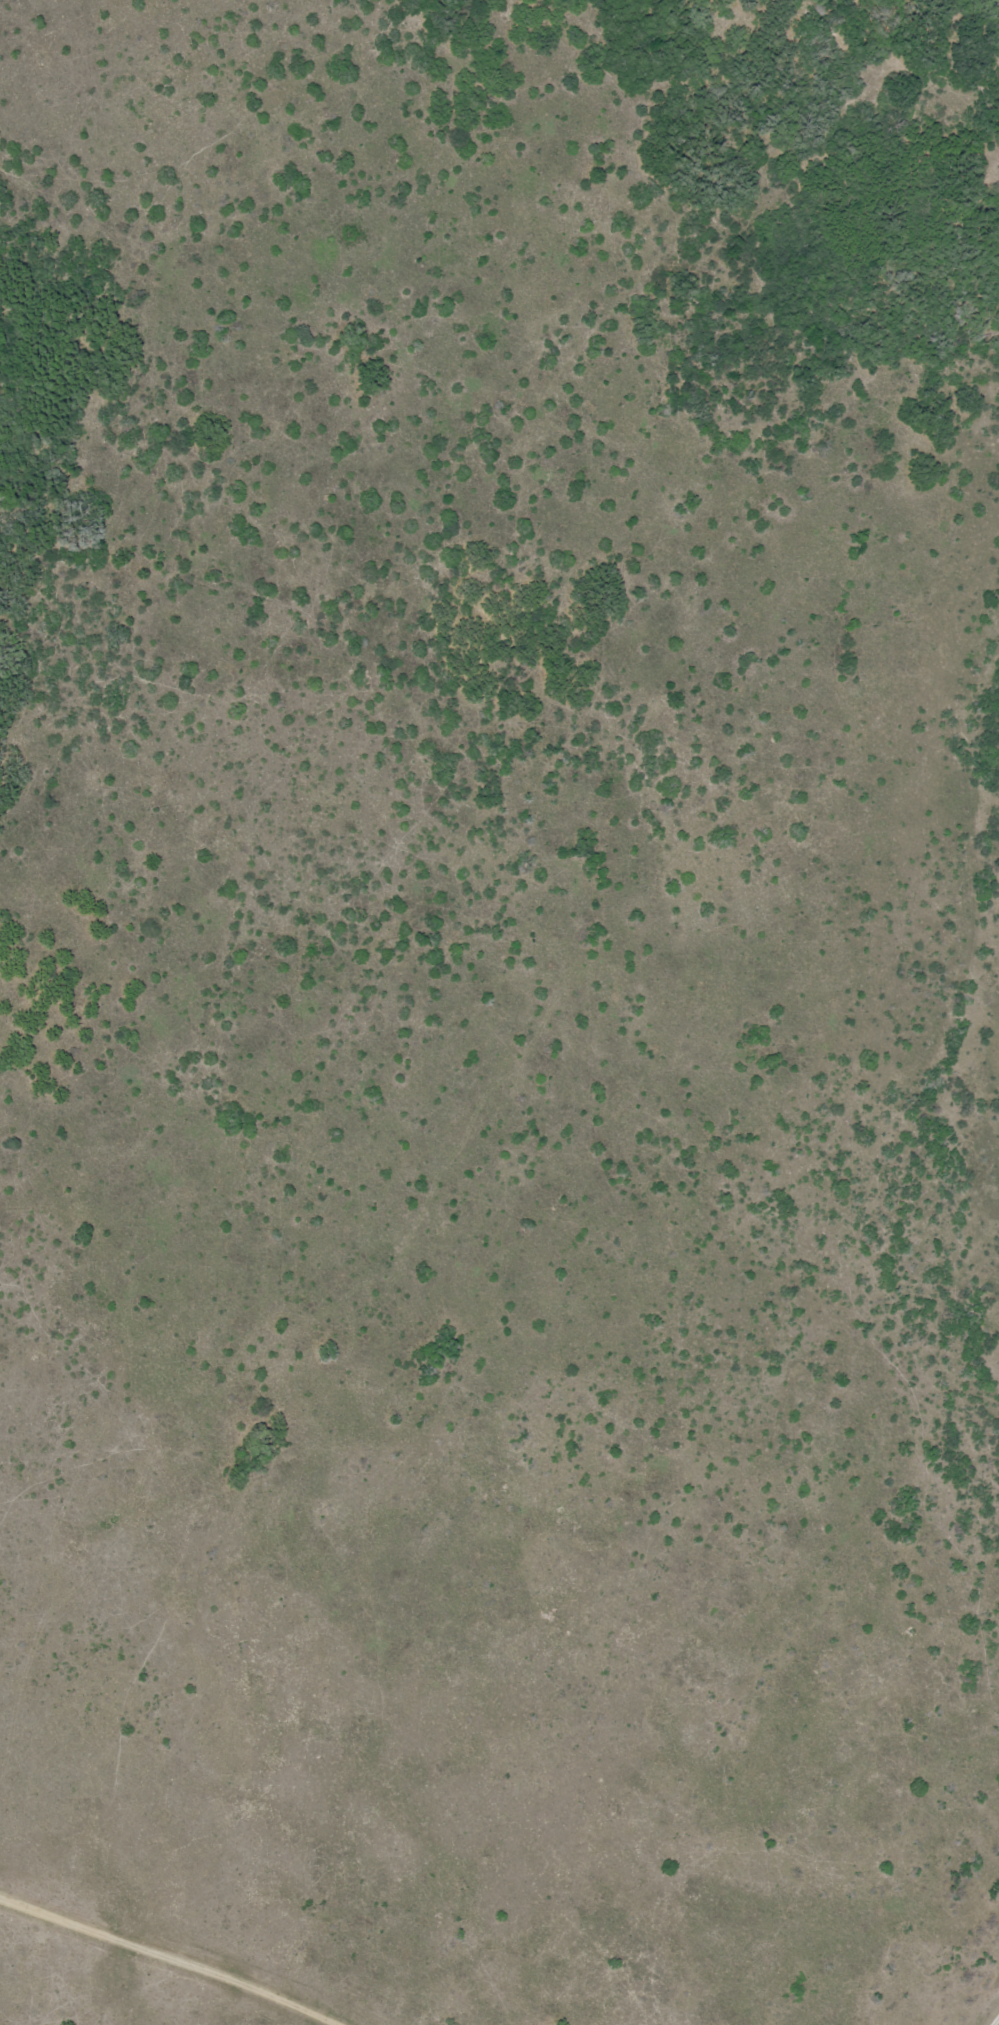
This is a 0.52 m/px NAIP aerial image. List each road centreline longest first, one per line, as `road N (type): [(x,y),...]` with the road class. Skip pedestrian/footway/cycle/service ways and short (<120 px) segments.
road 1 (track): [(337,2024),(248,1983),(0,1896)]

